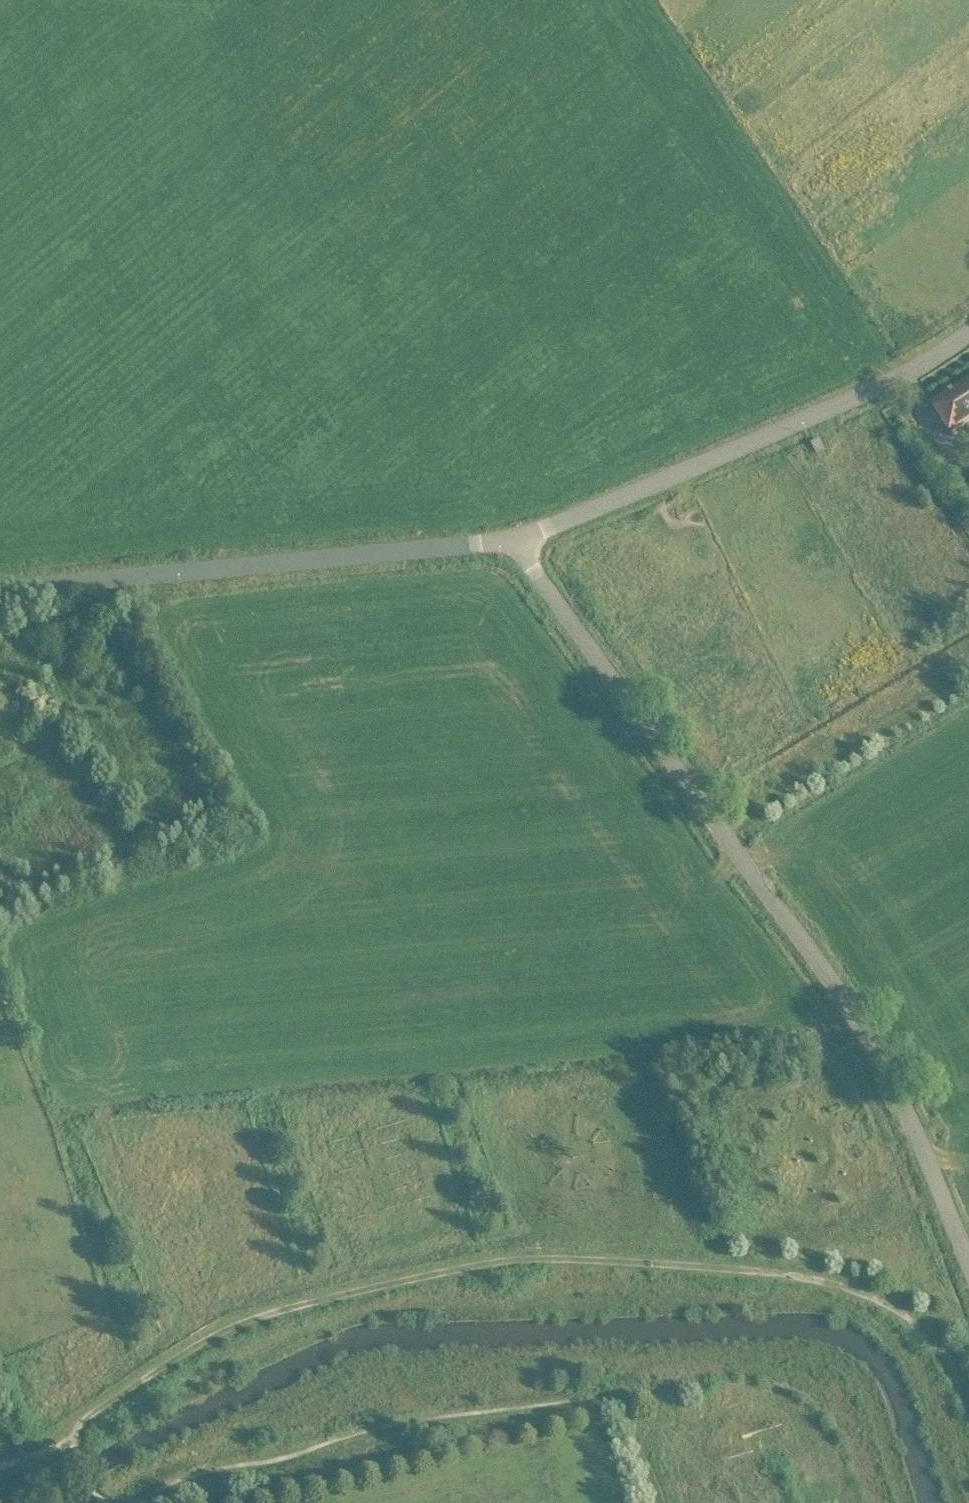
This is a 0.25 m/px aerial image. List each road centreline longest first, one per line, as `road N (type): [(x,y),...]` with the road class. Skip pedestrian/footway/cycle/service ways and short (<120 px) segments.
road 1 (unclassified): [(968,1263),(901,1094),(844,999),(515,541)]
road 2 (unclassified): [(0,586),(515,541)]
road 3 (unclassified): [(515,541),(889,381),(968,329)]

